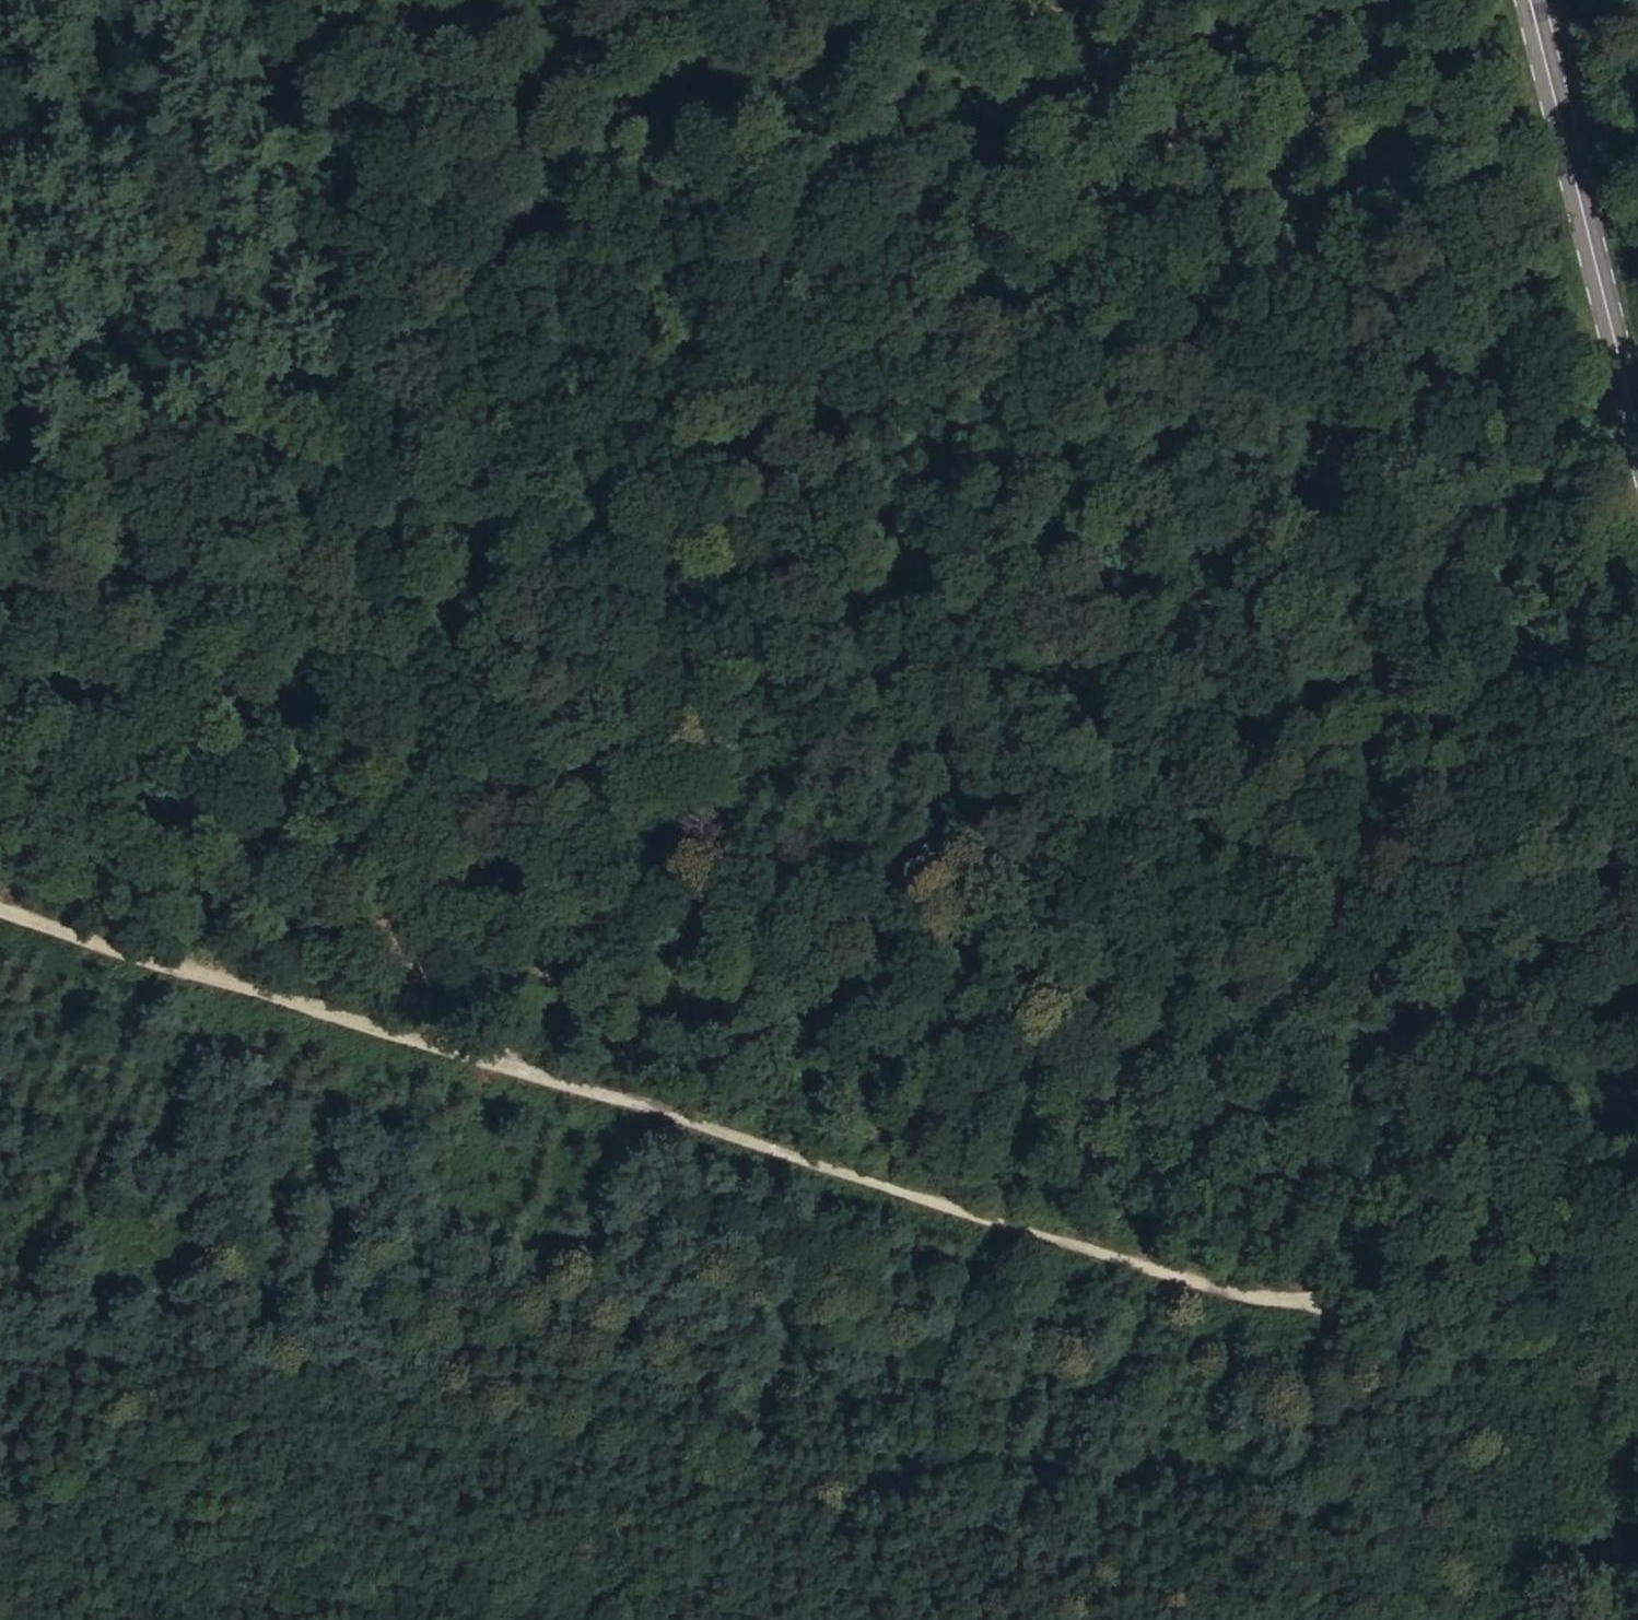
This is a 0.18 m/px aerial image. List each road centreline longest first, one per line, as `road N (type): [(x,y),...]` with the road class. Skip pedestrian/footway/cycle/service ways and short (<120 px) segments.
road 1 (track): [(0,910),(1217,1286),(1308,1301),(1366,1294),(1637,1215)]
road 2 (secondary): [(1527,0),(1637,434)]
road 3 (track): [(1502,1619),(1589,1533),(1637,1464)]

